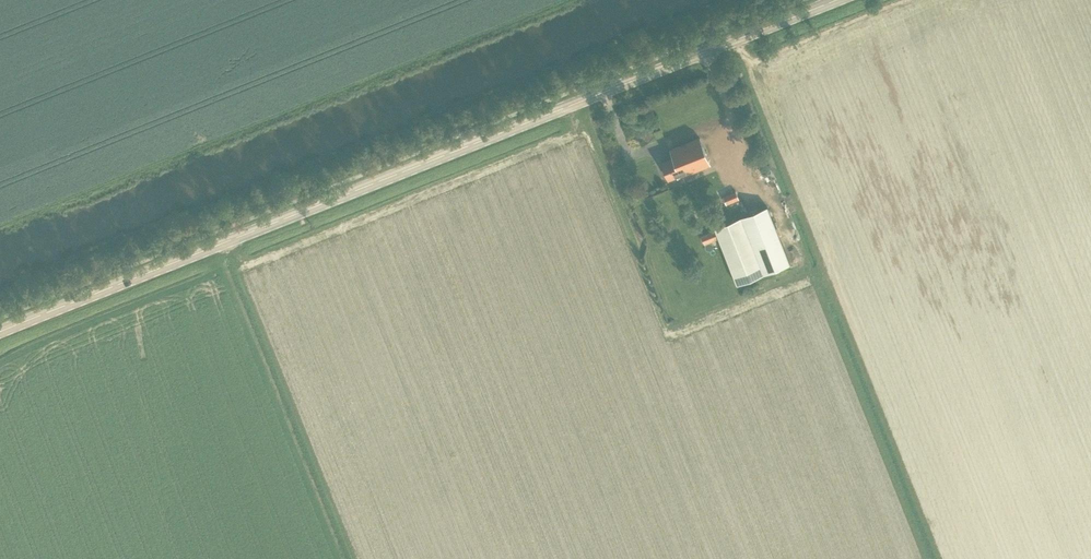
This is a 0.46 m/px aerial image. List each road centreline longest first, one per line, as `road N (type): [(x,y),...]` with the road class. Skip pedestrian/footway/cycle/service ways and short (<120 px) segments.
road 1 (tertiary): [(835,0),(0,331)]

